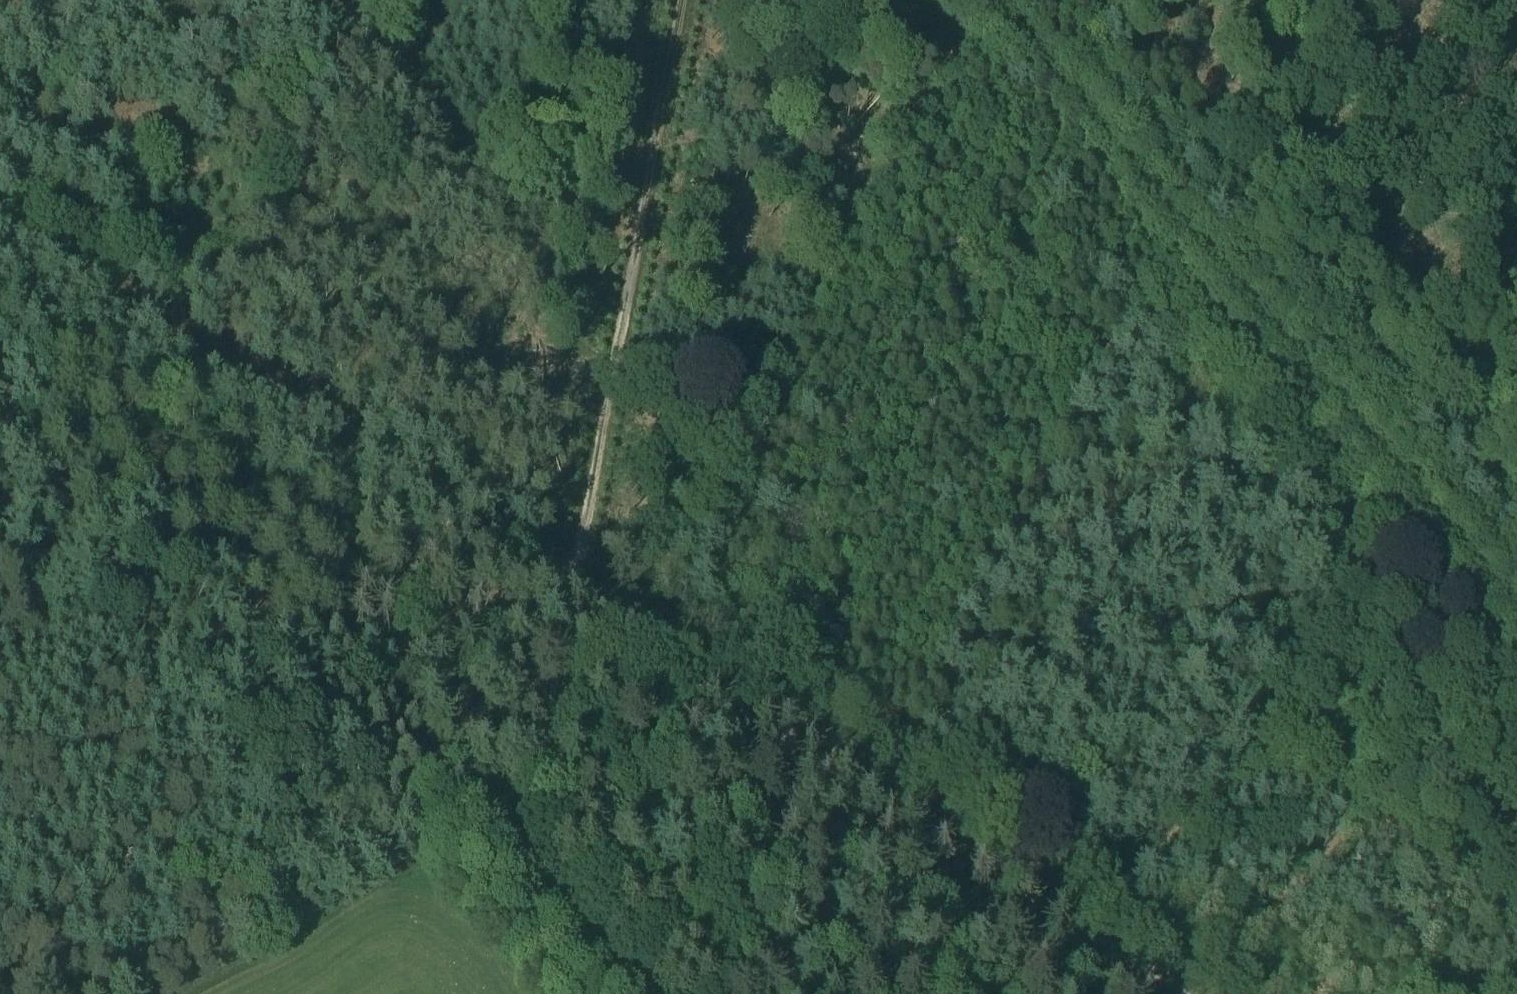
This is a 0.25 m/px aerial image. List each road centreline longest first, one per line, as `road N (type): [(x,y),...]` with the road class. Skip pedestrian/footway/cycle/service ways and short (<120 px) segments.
road 1 (track): [(0,244),(169,343),(1188,993)]
road 2 (track): [(974,0),(1516,632)]
road 3 (track): [(683,0),(565,600)]

